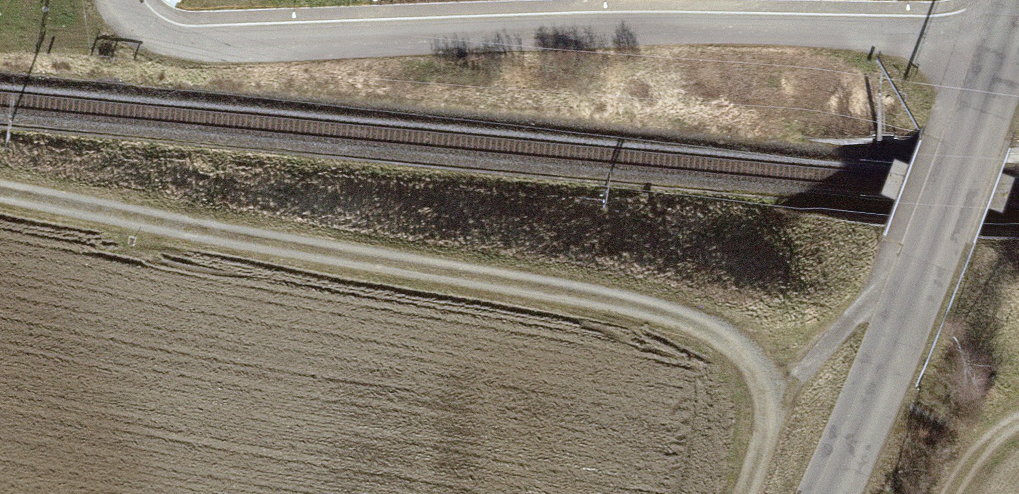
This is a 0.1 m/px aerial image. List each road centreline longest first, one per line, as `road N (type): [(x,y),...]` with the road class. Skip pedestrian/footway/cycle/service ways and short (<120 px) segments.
road 1 (track): [(0,197),(666,318),(706,334),(779,389),(921,268)]
road 2 (residential): [(999,54),(881,36),(714,29),(215,44),(158,34),(122,0)]
road 3 (tertiary): [(999,54),(875,391),(826,493)]
road 4 (track): [(746,370),(762,401),(763,430),(744,493)]

